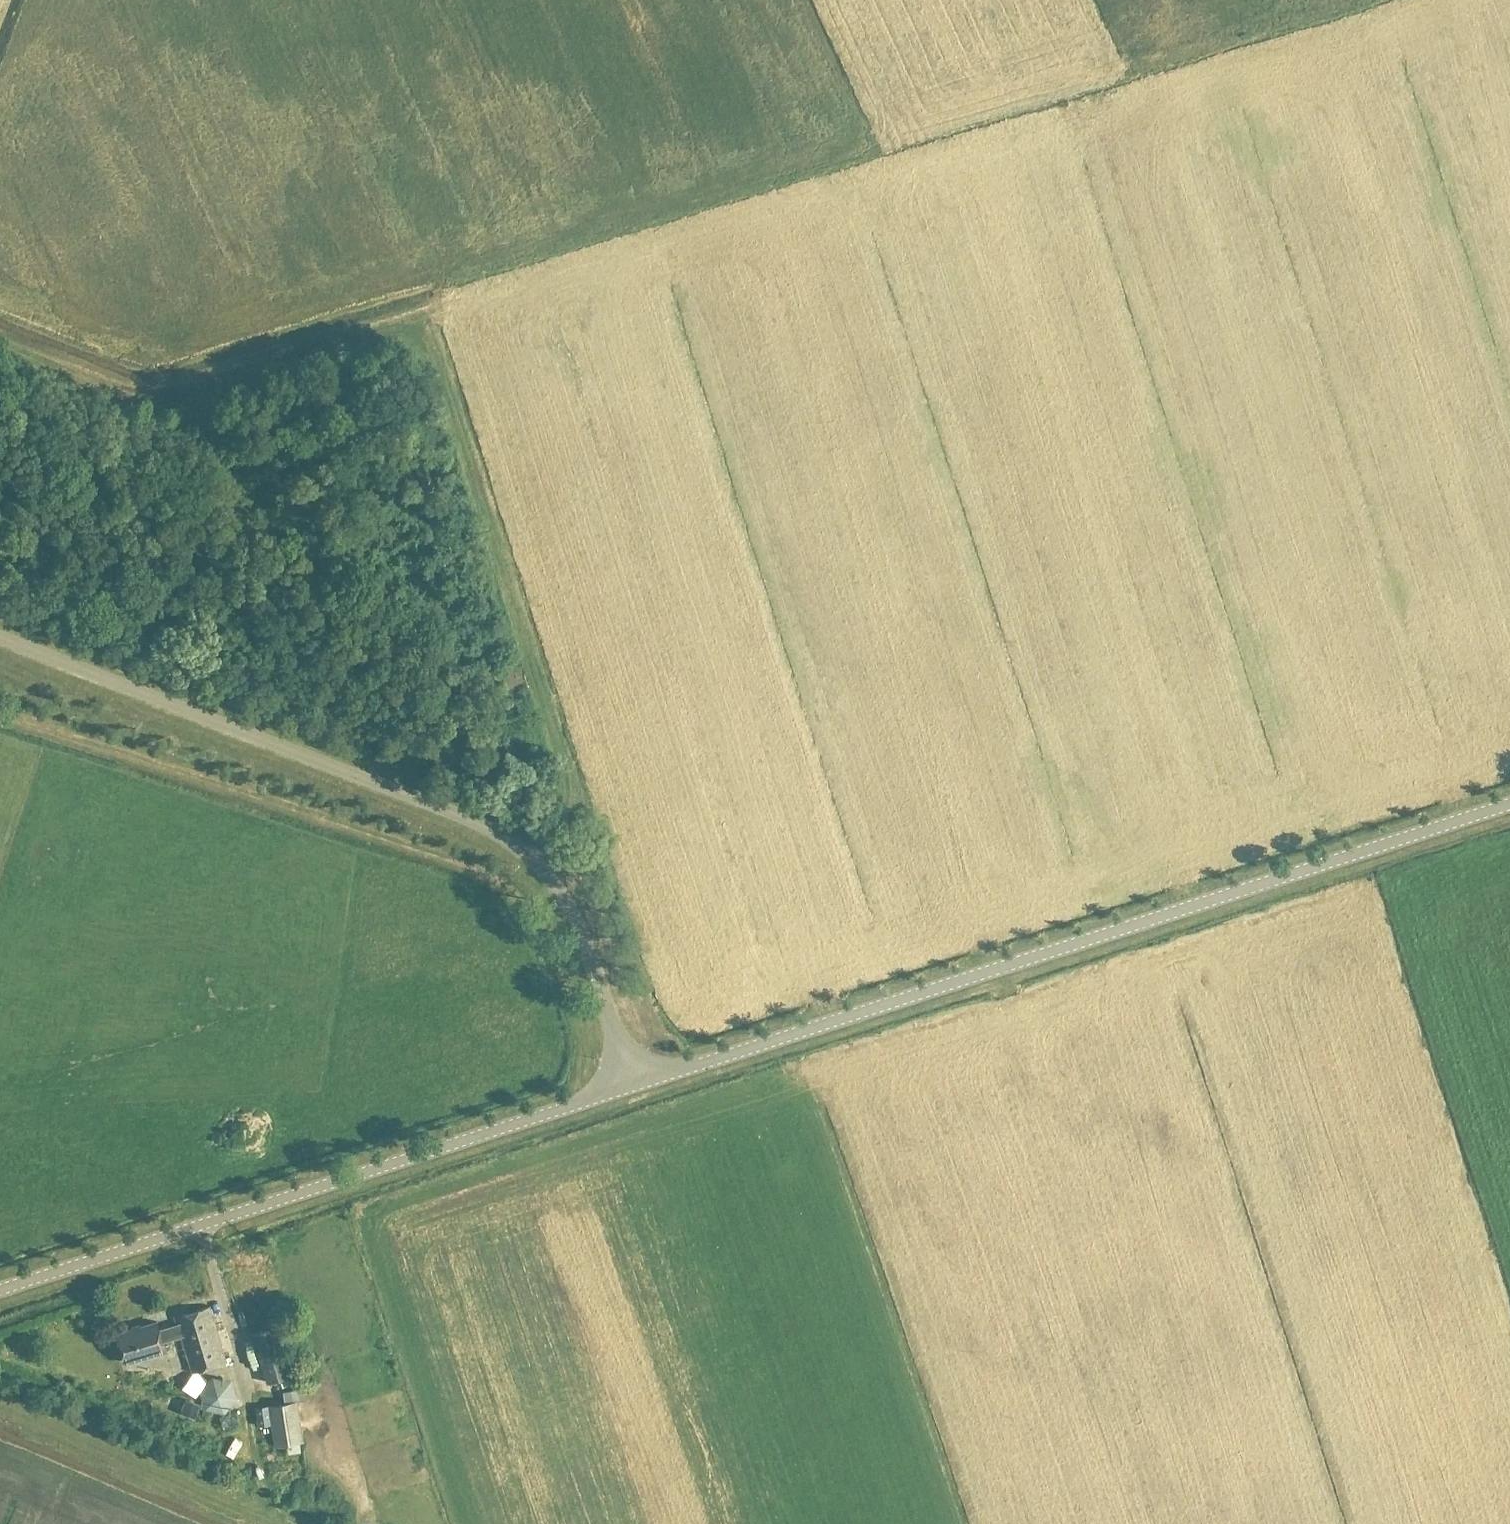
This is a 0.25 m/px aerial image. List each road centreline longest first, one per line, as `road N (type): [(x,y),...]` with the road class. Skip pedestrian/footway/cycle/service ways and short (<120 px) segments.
road 1 (unclassified): [(629,1088),(1509,807)]
road 2 (unclassified): [(629,1088),(573,913),(512,844),(451,812),(0,638)]
road 3 (unclassified): [(0,1290),(629,1088)]
road 4 (track): [(265,1523),(0,1409)]

